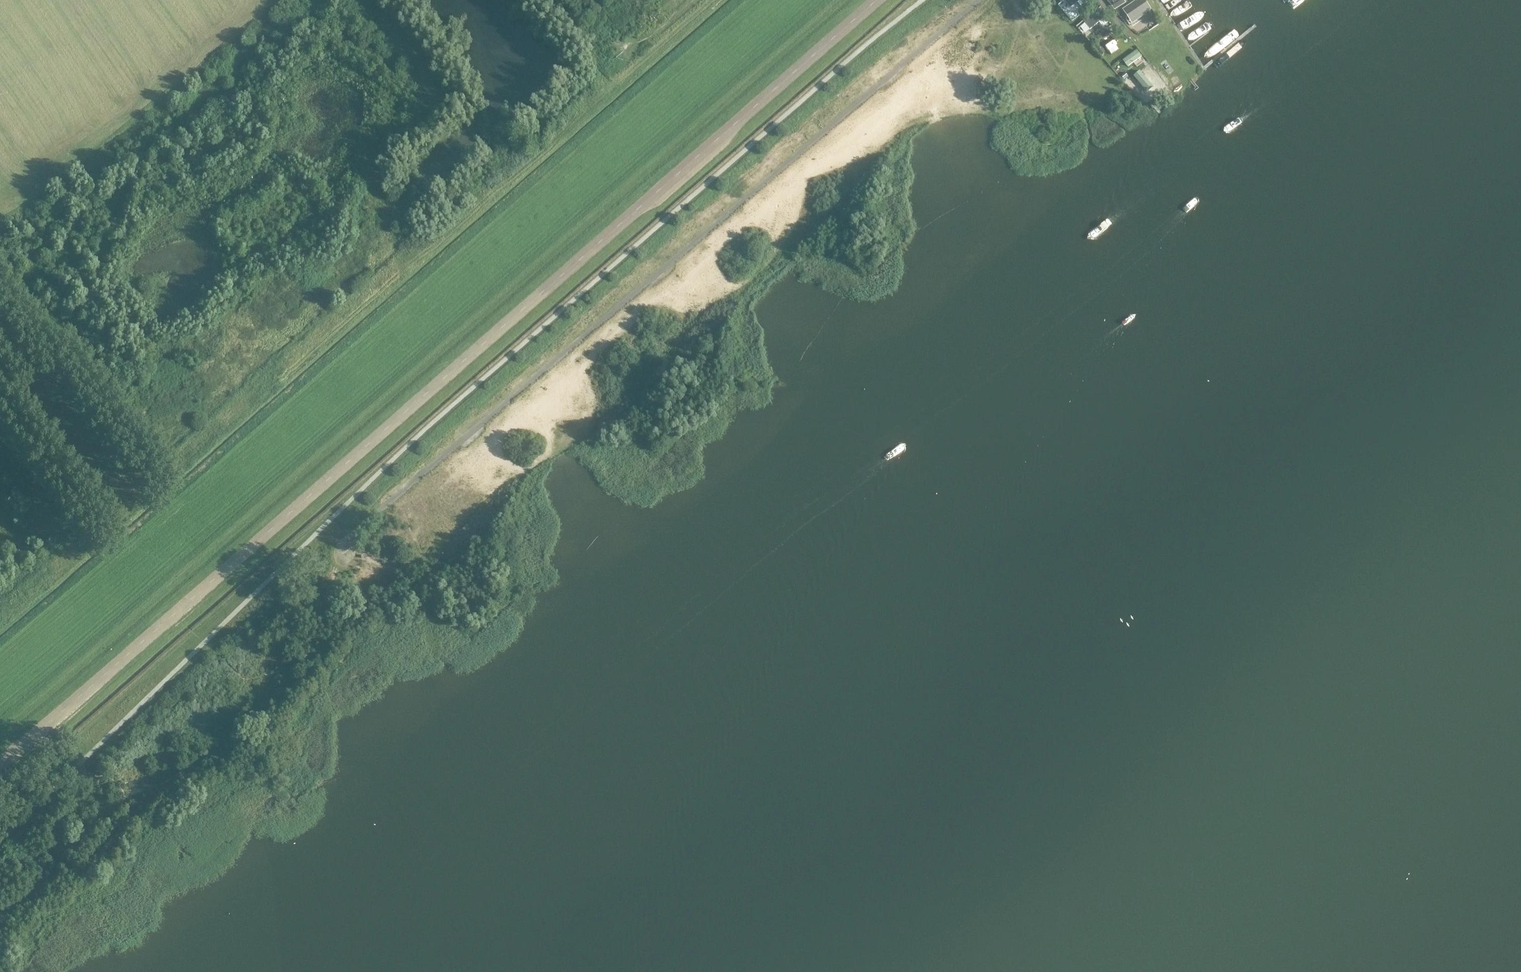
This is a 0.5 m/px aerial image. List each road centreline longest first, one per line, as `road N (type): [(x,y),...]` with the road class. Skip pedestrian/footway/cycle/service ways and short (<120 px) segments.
road 1 (tertiary): [(0,752),(290,512),(877,0)]
road 2 (track): [(712,0),(613,87)]

